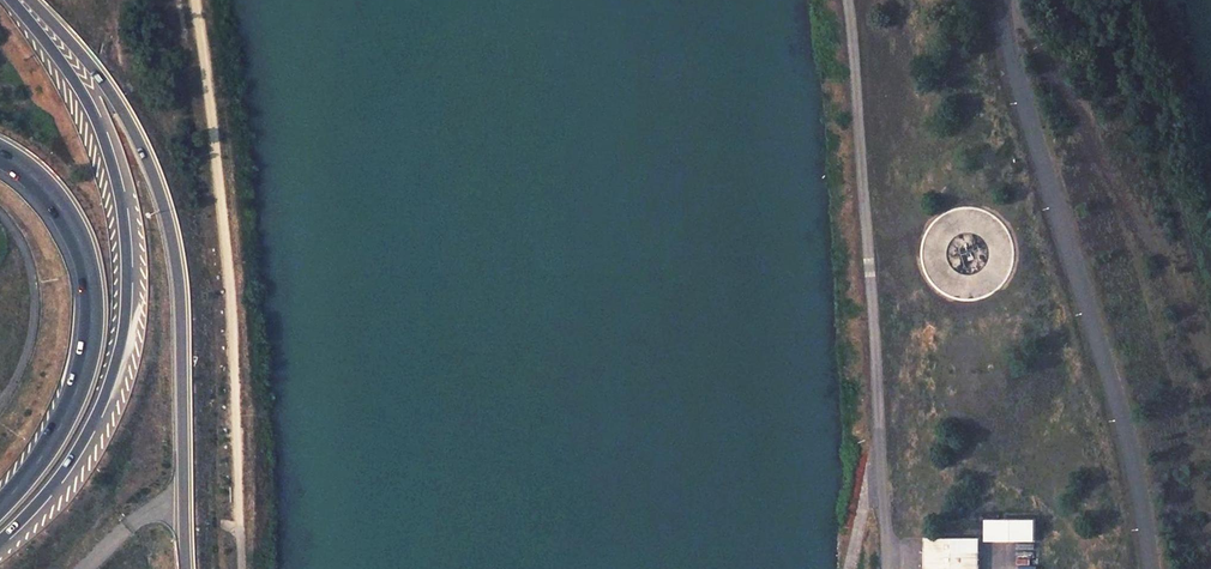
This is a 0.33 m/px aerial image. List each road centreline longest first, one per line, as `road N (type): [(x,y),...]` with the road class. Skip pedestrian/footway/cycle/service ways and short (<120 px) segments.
road 1 (trunk): [(183,568),(179,304),(166,218),(115,99),(27,0)]
road 2 (motorway): [(0,540),(41,500),(92,425),(117,359),(126,294),(123,216),(100,129),(73,78),(14,0)]
road 3 (track): [(195,0),(228,282),(241,568)]
road 4 (motorway): [(0,154),(63,213),(85,262),(90,297),(73,397),(47,448),(0,505)]

